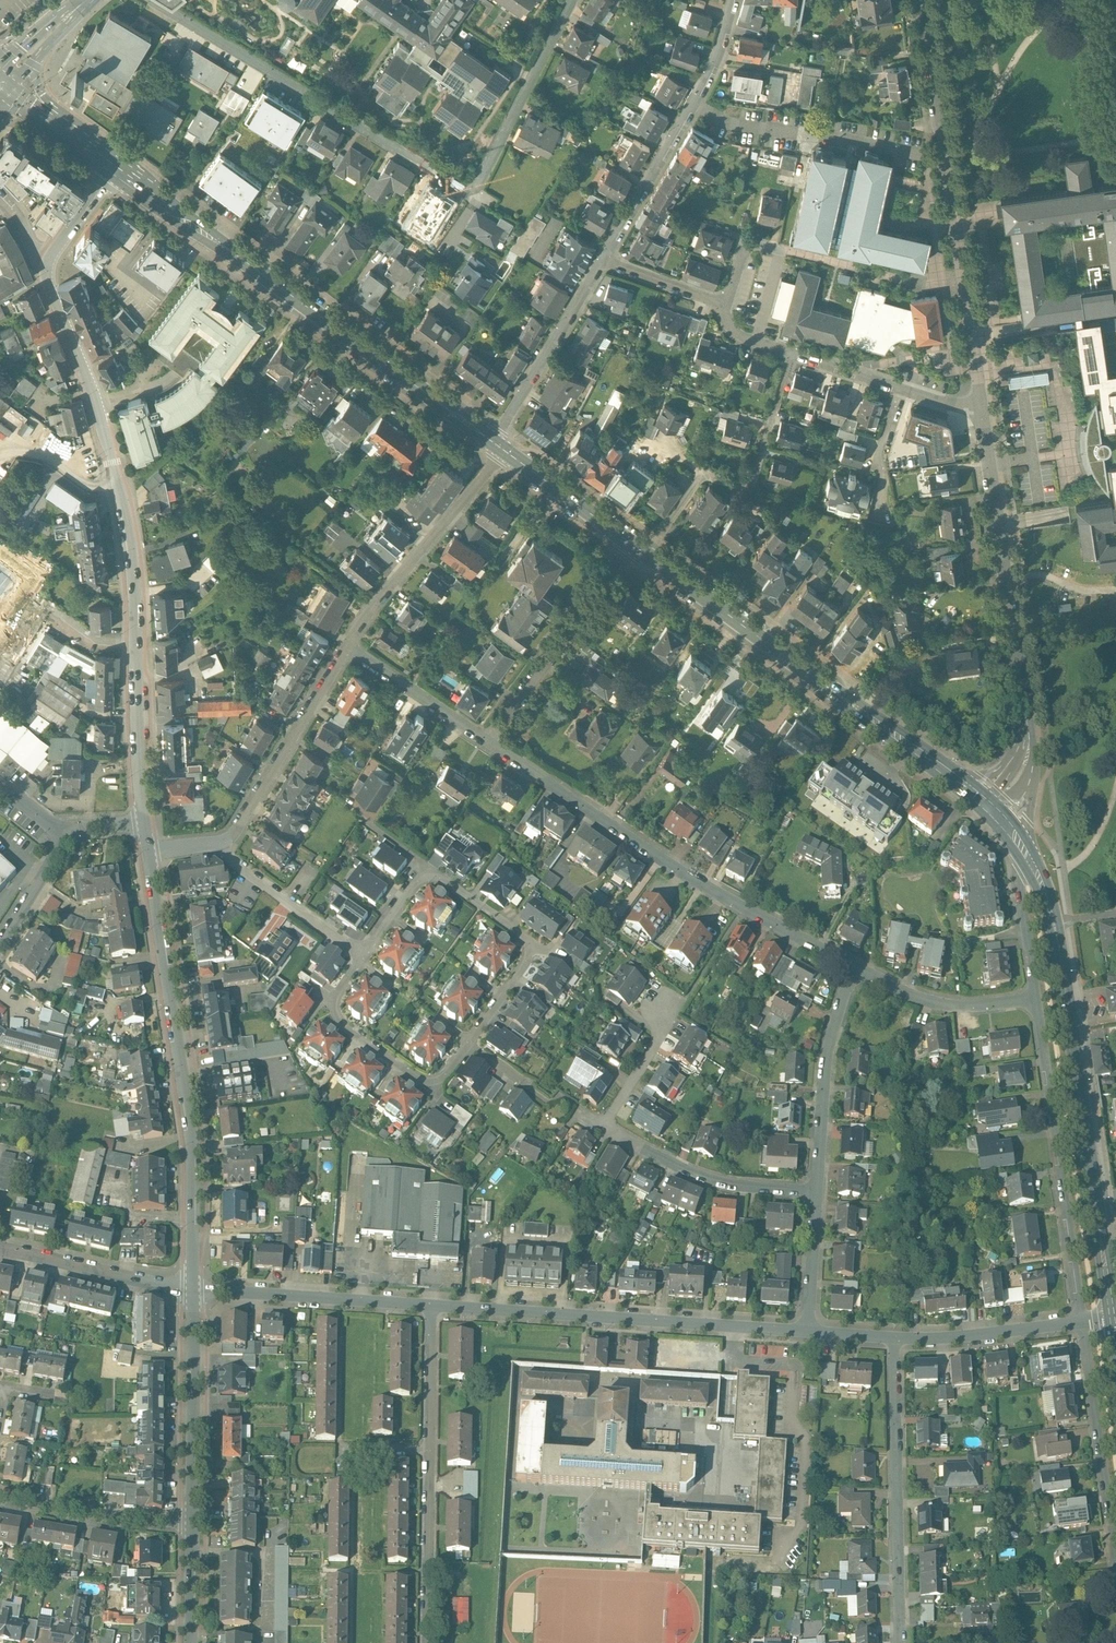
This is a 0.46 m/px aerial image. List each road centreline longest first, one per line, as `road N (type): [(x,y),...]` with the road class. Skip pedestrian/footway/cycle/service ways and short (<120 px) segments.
road 1 (tertiary): [(151,818),(124,504),(92,385),(48,267)]
road 2 (secondary): [(993,807),(1025,842),(1056,919),(1110,1319)]
road 3 (residential): [(428,866),(512,933),(526,967),(438,1081),(418,1086),(339,1024),(331,996),(365,955)]
road 4 (secondary): [(495,438),(124,166)]
road 5 (tertiary): [(192,1288),(195,1156),(155,846)]
road 6 (residential): [(856,962),(727,897),(491,740)]
road 7 (unclassified): [(982,413),(921,0)]
road 8 (unclassified): [(993,807),(1026,762),(1032,736),(982,413)]
road 9 (residential): [(809,1330),(431,1304)]
road 10 (residential): [(149,0),(475,191)]
road 11 (residential): [(495,1061),(700,1171),(821,1188)]
road 12 (residential): [(431,1304),(428,1642)]
road 13 (residential): [(1081,1322),(1037,995)]
road 14 (secondary): [(905,738),(647,549)]
road 15 (residential): [(901,1642),(894,1337)]
road 16 (residential): [(734,0),(695,103),(605,261)]
road 17 (residential): [(352,648),(507,446)]
road 18 (residential): [(491,740),(637,542)]
road 19 (residential): [(431,1304),(192,1288)]
road 20 (residential): [(1115,1556),(1081,1322)]
road 21 (tertiary): [(192,1524),(192,1288)]
road 22 (residential): [(220,840),(239,829),(352,648)]
road 23 (residential): [(821,1188),(832,1045),(856,962)]
road 24 (residential): [(575,0),(475,191)]
road 25 (residential): [(605,261),(495,438)]
road 26 (residential): [(192,1288),(0,1247)]
road 27 (residential): [(0,1494),(192,1524)]
road 28 (residential): [(993,807),(1006,832),(1037,995)]
road 29 (residential): [(1037,995),(940,998),(856,962)]
road 30 (residential): [(1081,1322),(894,1337)]
road 31 (residential): [(706,476),(755,483),(793,351)]
road 32 (residential): [(220,840),(365,955)]
road 33 (residential): [(491,740),(352,648)]
road 34 (secondary): [(637,542),(507,446)]
road 35 (secondary): [(124,166),(0,79)]
road 36 (residential): [(809,1330),(821,1188)]
road 37 (residential): [(727,307),(747,240),(808,256)]
road 38 (residential): [(605,261),(727,307)]
road 39 (residential): [(70,835),(0,944)]
road 40 (tertiary): [(48,267),(124,166)]

